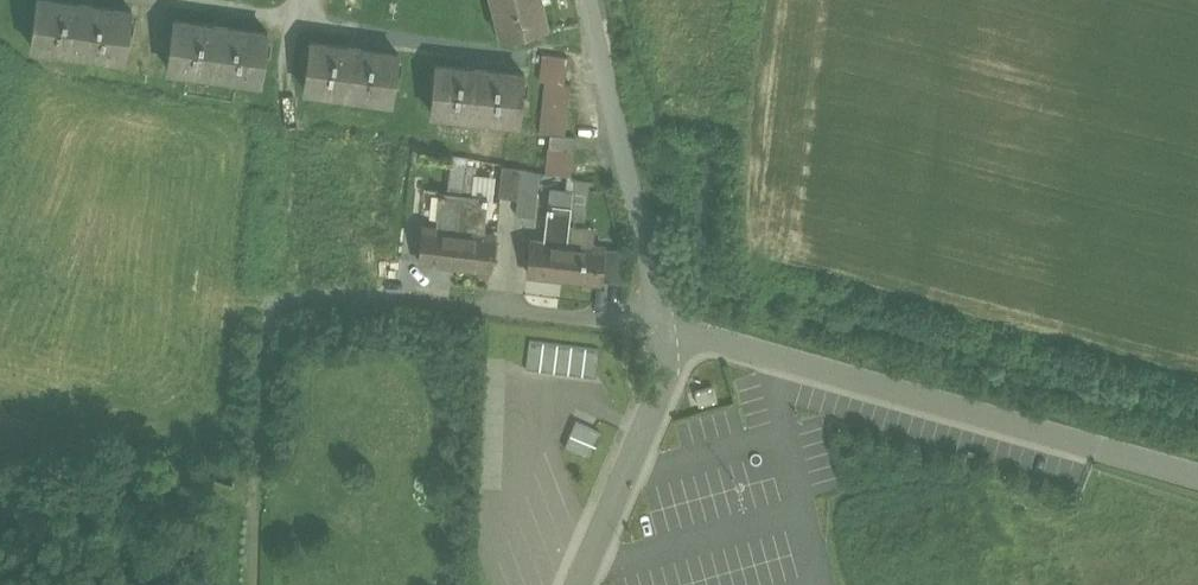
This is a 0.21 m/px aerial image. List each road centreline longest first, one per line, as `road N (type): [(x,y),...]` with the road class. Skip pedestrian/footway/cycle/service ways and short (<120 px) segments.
road 1 (residential): [(1197,481),(664,325)]
road 2 (residential): [(664,325),(403,296),(267,299)]
road 3 (residential): [(596,0),(618,145),(664,325)]
road 4 (residential): [(575,584),(664,380),(664,325)]

